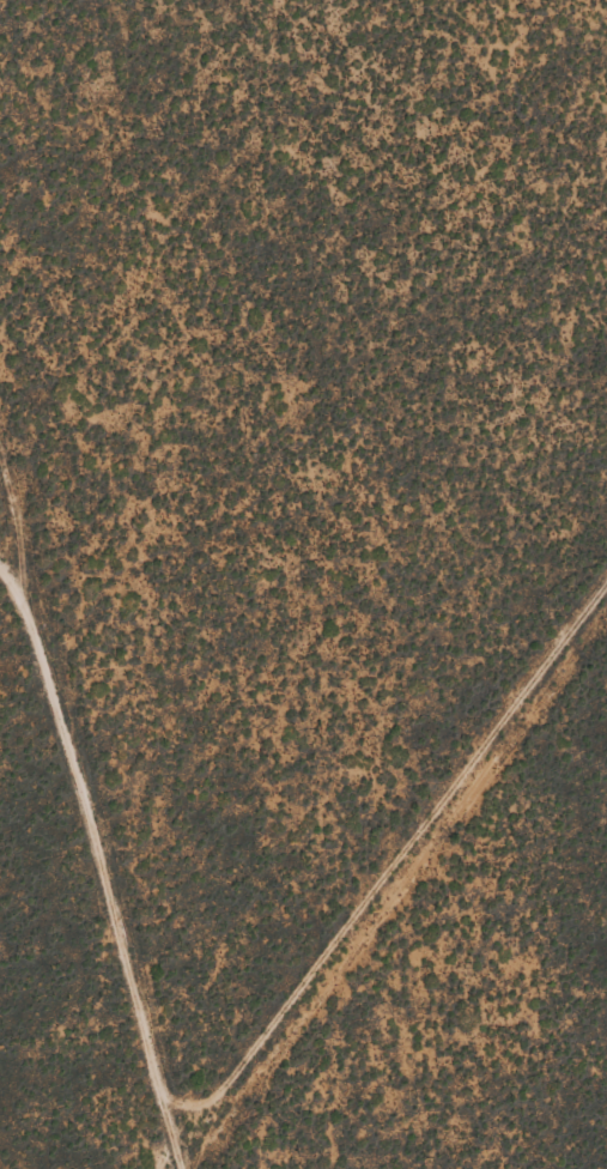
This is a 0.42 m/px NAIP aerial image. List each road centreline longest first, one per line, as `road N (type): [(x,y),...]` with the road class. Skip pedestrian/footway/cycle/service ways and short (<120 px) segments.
road 1 (track): [(0,703),(104,751),(218,1168)]
road 2 (track): [(0,285),(104,751)]

